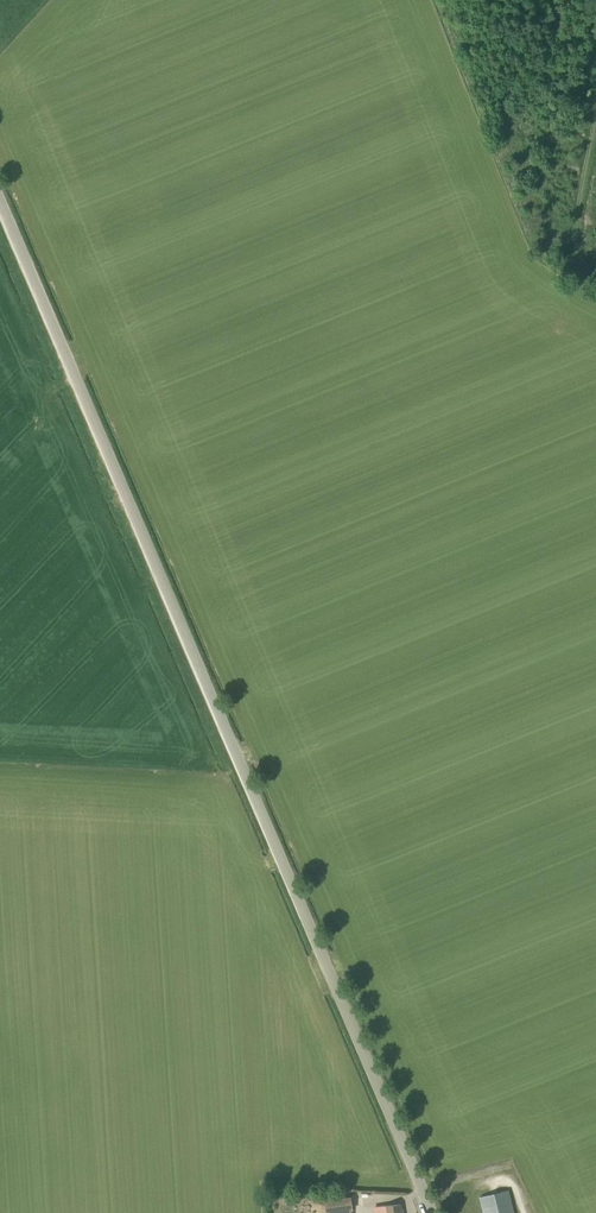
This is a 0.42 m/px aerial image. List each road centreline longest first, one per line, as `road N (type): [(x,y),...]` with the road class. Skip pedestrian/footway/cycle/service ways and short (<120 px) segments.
road 1 (unclassified): [(430,1212),(0,202)]

